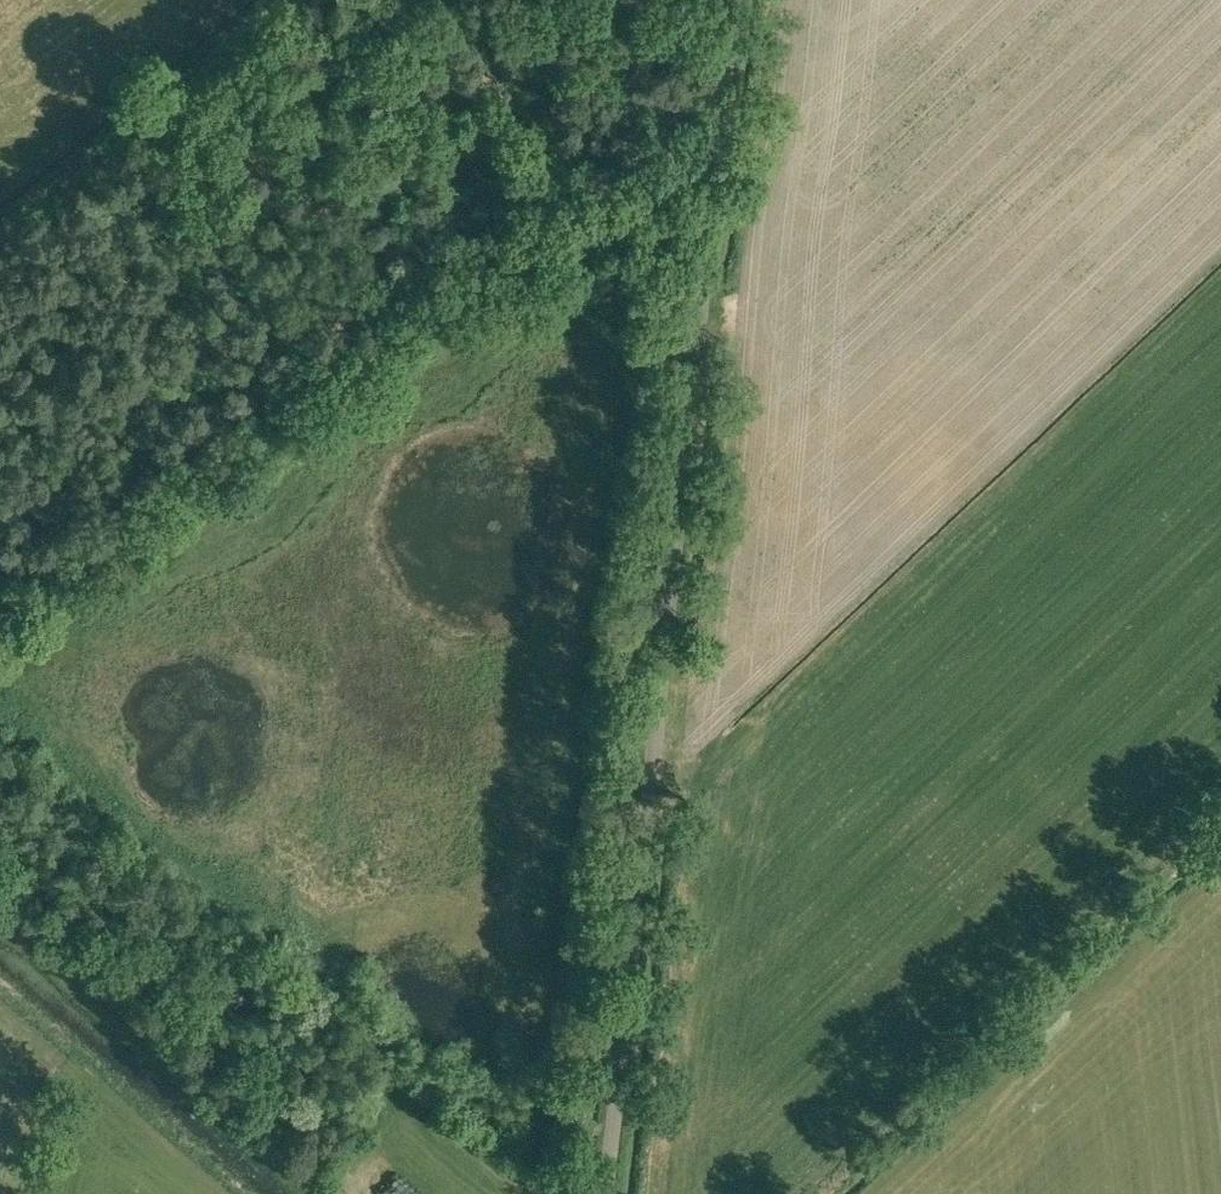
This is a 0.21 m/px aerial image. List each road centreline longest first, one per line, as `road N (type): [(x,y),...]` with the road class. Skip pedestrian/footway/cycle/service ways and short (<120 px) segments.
road 1 (unclassified): [(589,1193),(713,0)]
road 2 (track): [(0,928),(188,1071),(323,1193)]
road 3 (track): [(282,0),(0,234)]

